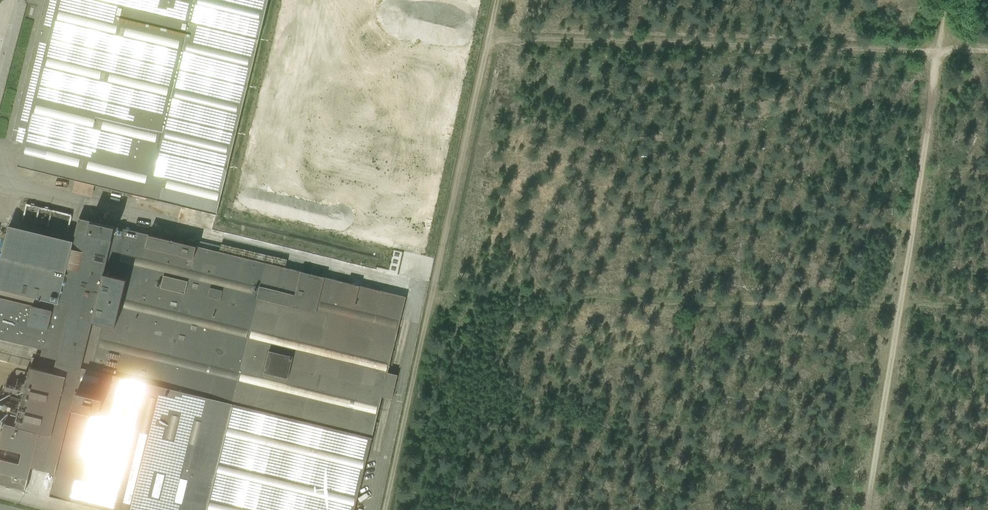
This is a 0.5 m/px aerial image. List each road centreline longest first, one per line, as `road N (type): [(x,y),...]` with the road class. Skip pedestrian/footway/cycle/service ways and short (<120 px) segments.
road 1 (track): [(987,308),(431,294)]
road 2 (track): [(496,0),(384,509)]
road 3 (track): [(939,51),(868,509)]
road 4 (track): [(487,40),(939,51)]

